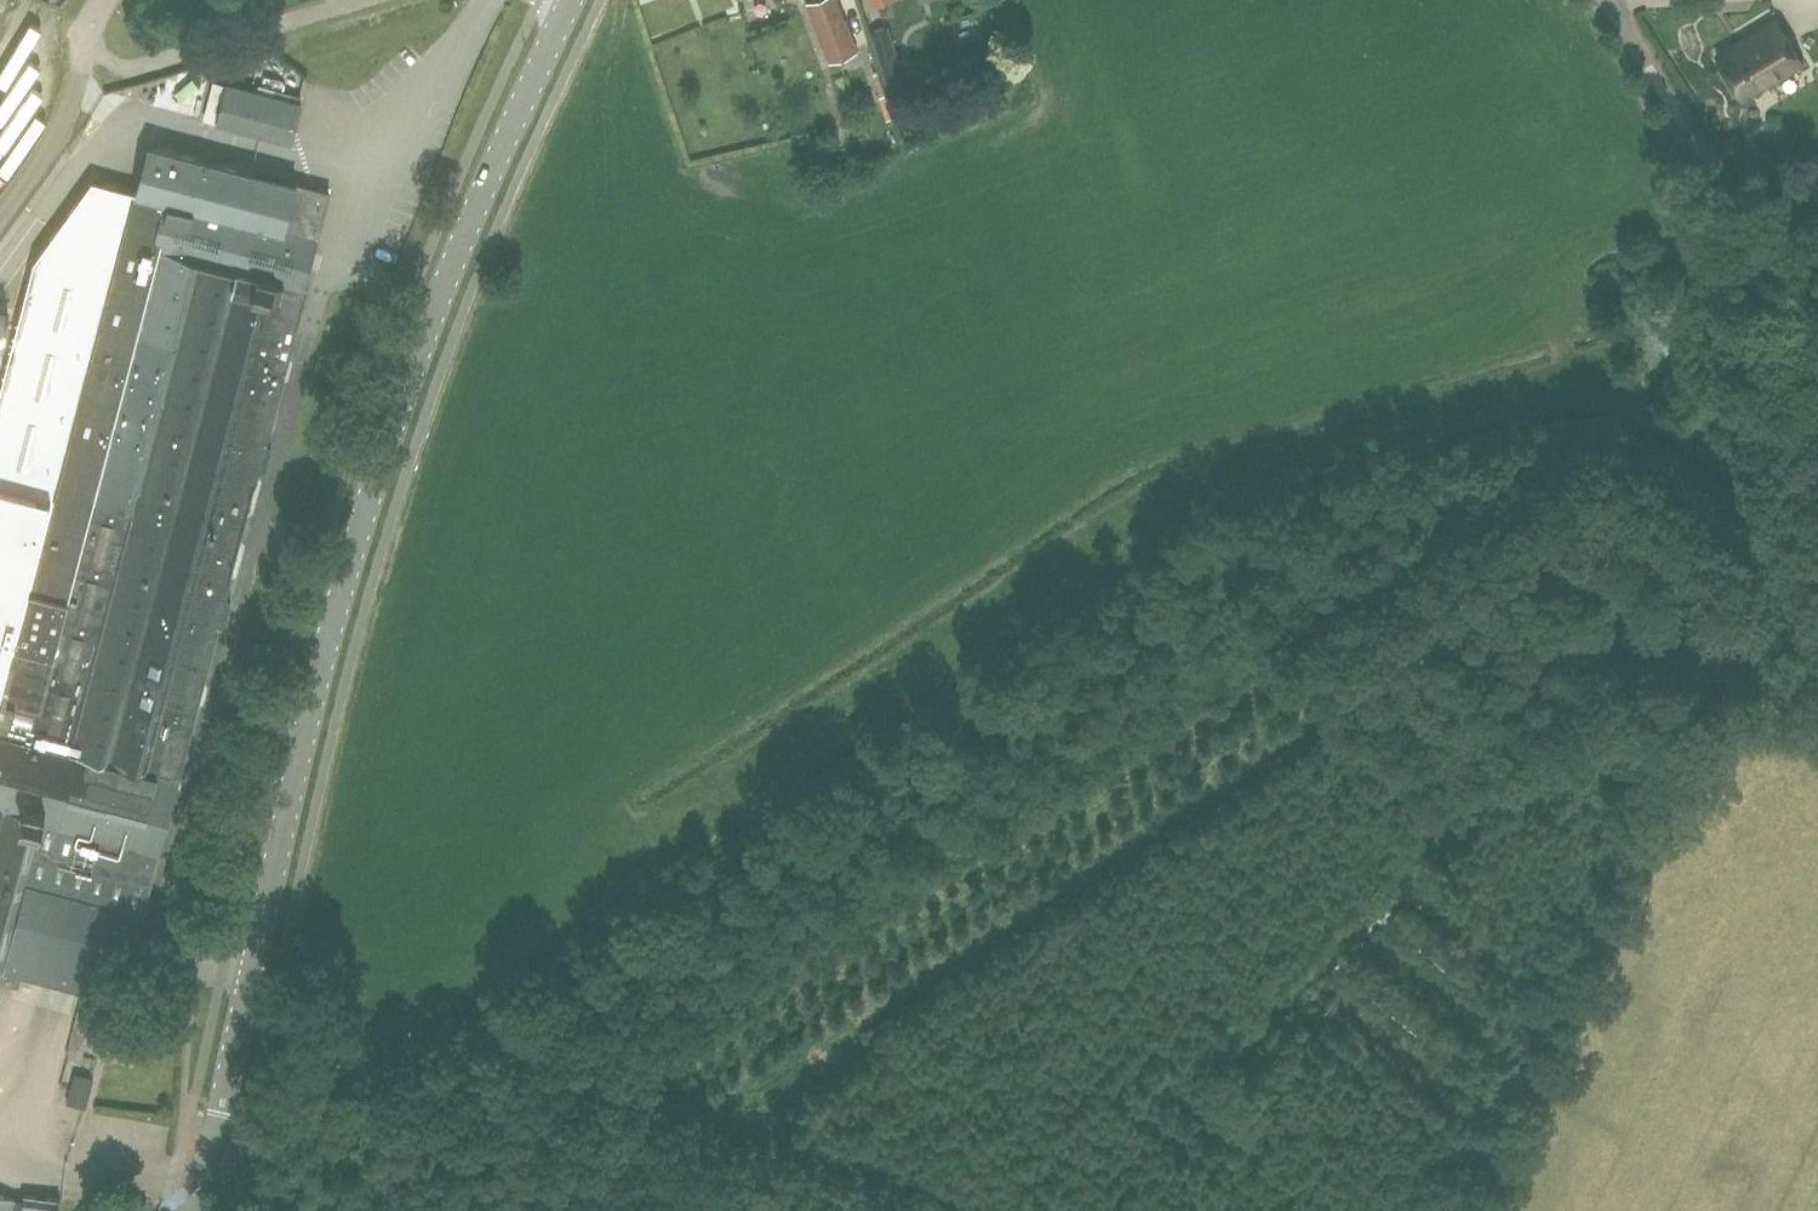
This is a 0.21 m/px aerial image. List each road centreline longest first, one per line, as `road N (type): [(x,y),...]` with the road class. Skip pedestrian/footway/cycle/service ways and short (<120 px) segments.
road 1 (tertiary): [(198,1210),(318,672),(360,525),(444,286),(570,0)]
road 2 (track): [(857,1210),(456,1061)]
road 3 (unclassified): [(82,48),(128,67),(364,0)]
road 4 (unclassified): [(1741,254),(1706,162),(1603,0)]
road 5 (unclassified): [(0,209),(53,133),(82,48)]

